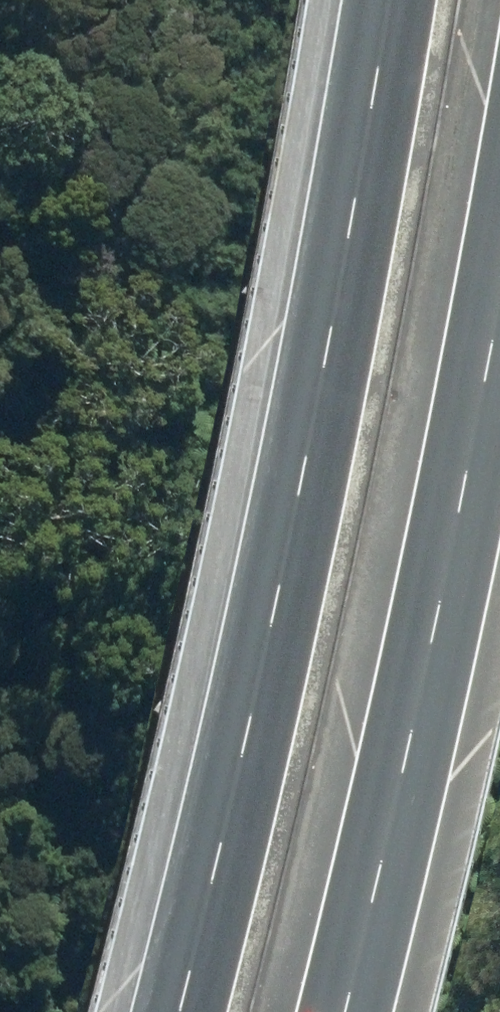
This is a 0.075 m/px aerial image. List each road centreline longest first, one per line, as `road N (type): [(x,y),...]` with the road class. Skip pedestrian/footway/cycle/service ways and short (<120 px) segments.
road 1 (motorway): [(165,1011),(270,591),(372,0)]
road 2 (motorway): [(499,158),(409,665),(326,1011)]

